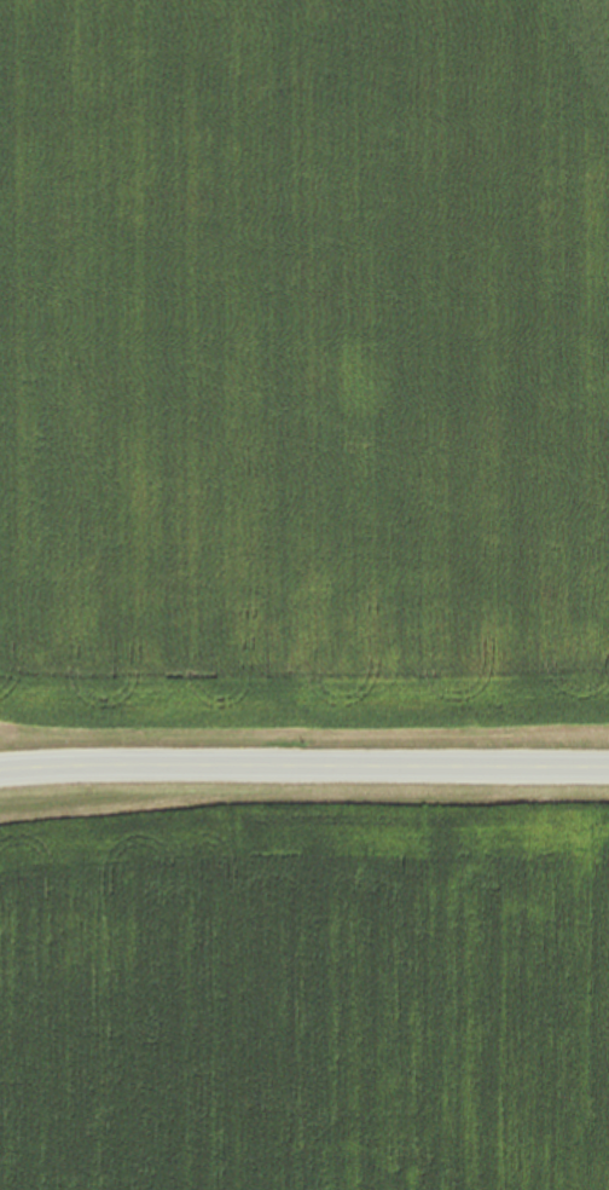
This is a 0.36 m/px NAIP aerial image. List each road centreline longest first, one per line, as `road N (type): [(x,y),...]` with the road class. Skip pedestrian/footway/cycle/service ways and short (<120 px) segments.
road 1 (primary): [(0,770),(608,767)]

